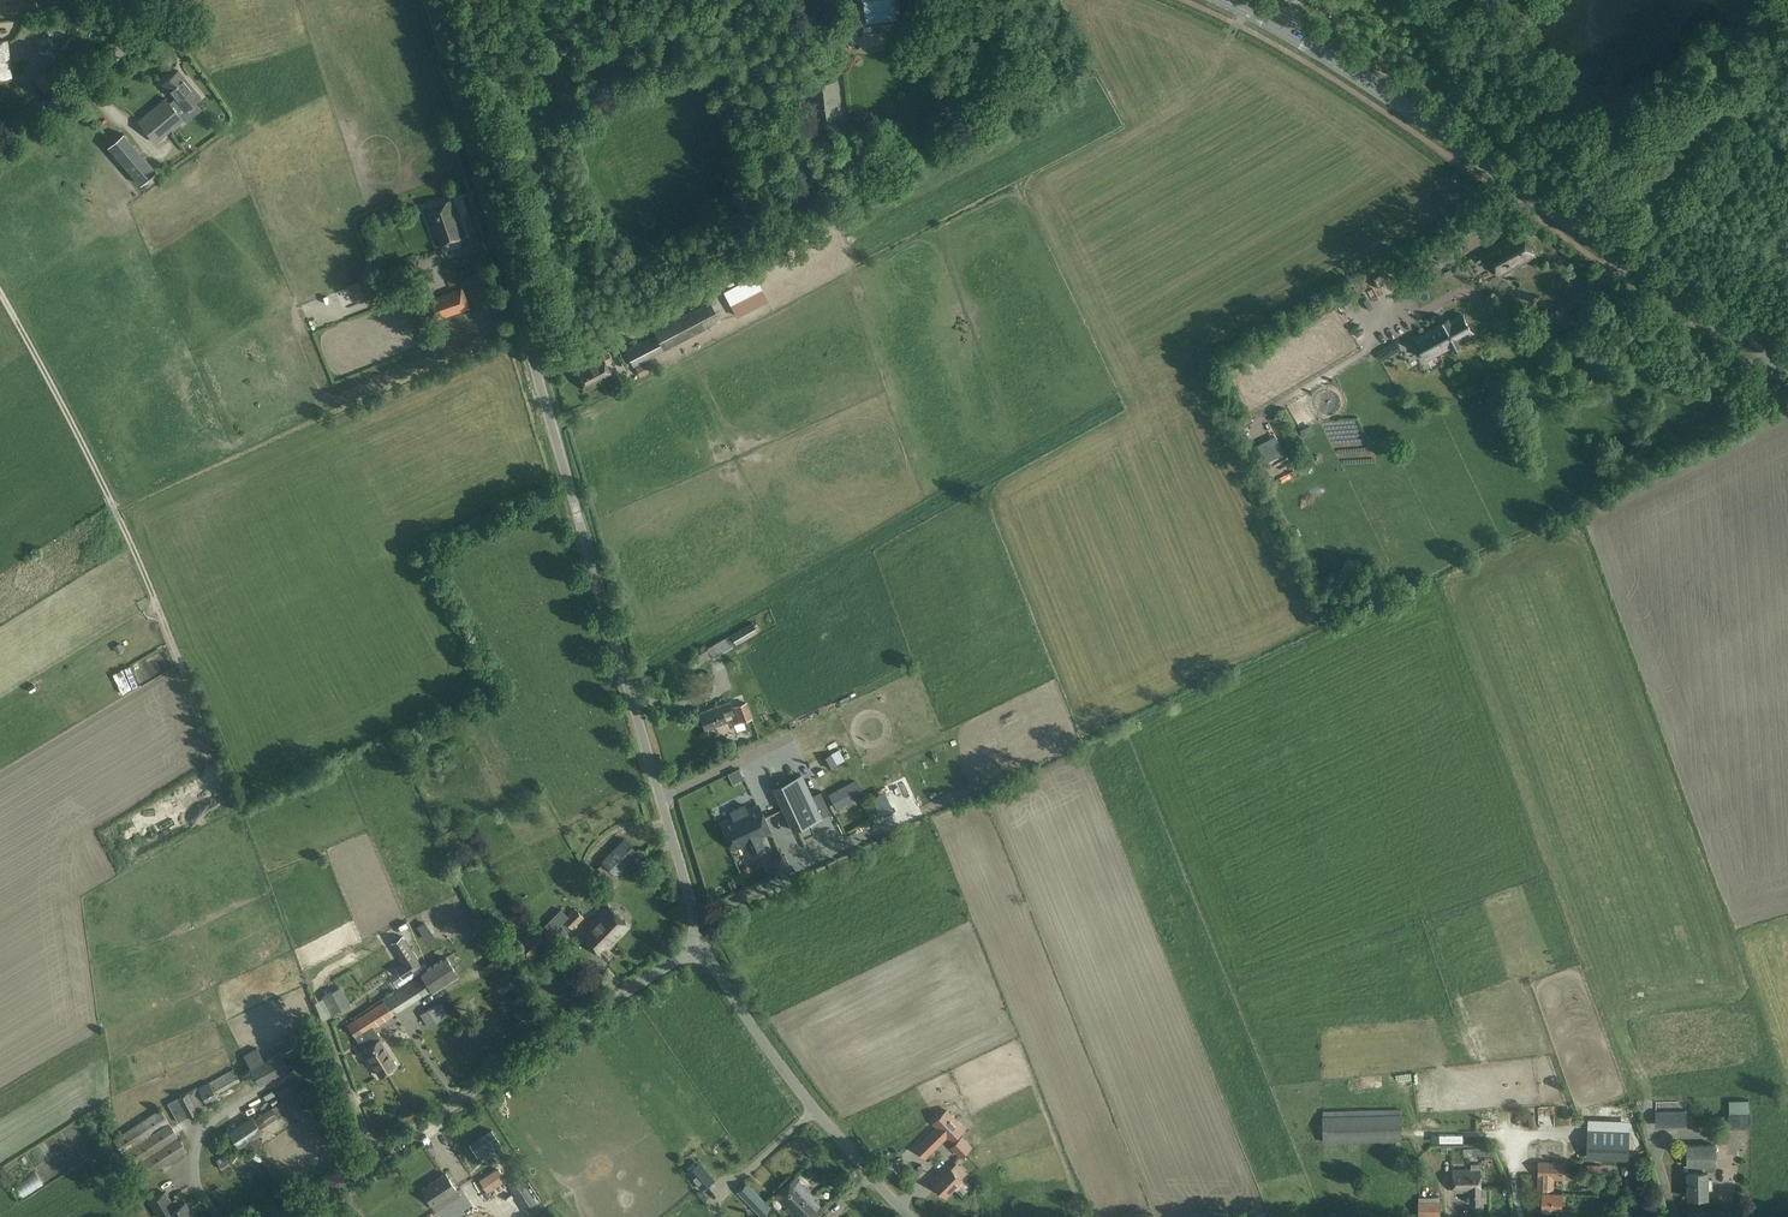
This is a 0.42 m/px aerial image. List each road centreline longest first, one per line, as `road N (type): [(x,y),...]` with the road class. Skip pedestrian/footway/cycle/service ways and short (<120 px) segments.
road 1 (unclassified): [(704,945),(430,0)]
road 2 (secondary): [(1787,365),(1702,316),(1354,72),(1260,18)]
road 3 (track): [(0,291),(116,511),(212,758)]
road 4 (unclassified): [(283,1216),(704,945)]
road 5 (unclassified): [(909,1216),(785,1068),(704,945)]
road 6 (residential): [(0,143),(193,0)]

